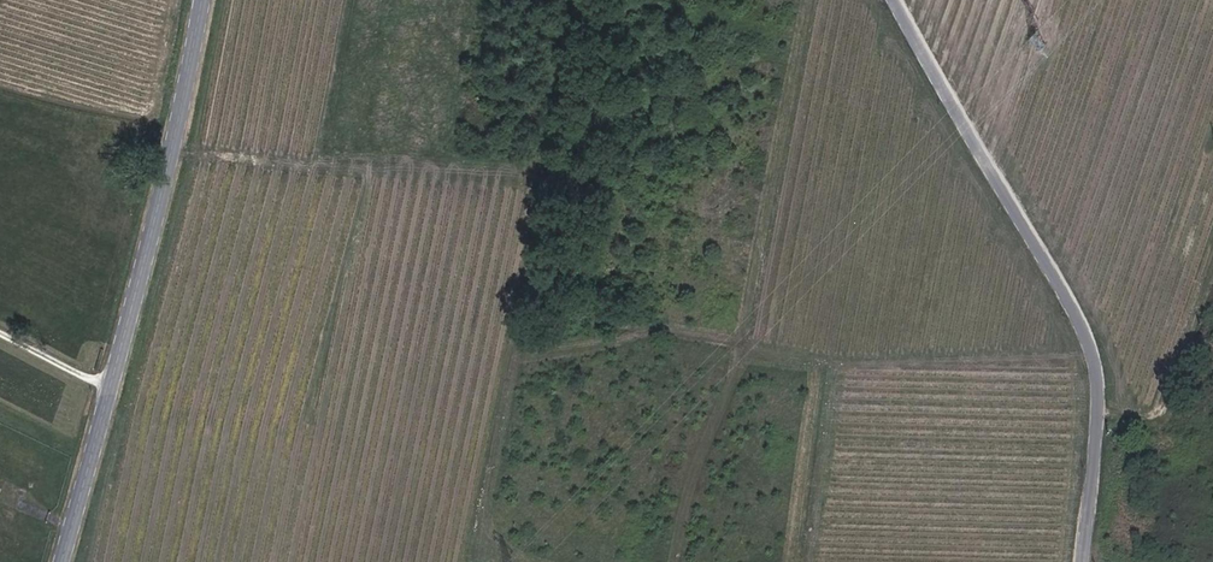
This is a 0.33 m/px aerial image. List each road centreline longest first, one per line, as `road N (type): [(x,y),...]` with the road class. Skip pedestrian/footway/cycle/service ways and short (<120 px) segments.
road 1 (unclassified): [(900,0),(1097,351),(1104,399),(1086,561)]
road 2 (secondary): [(203,0),(183,105),(62,561)]
road 3 (track): [(0,332),(112,384)]

